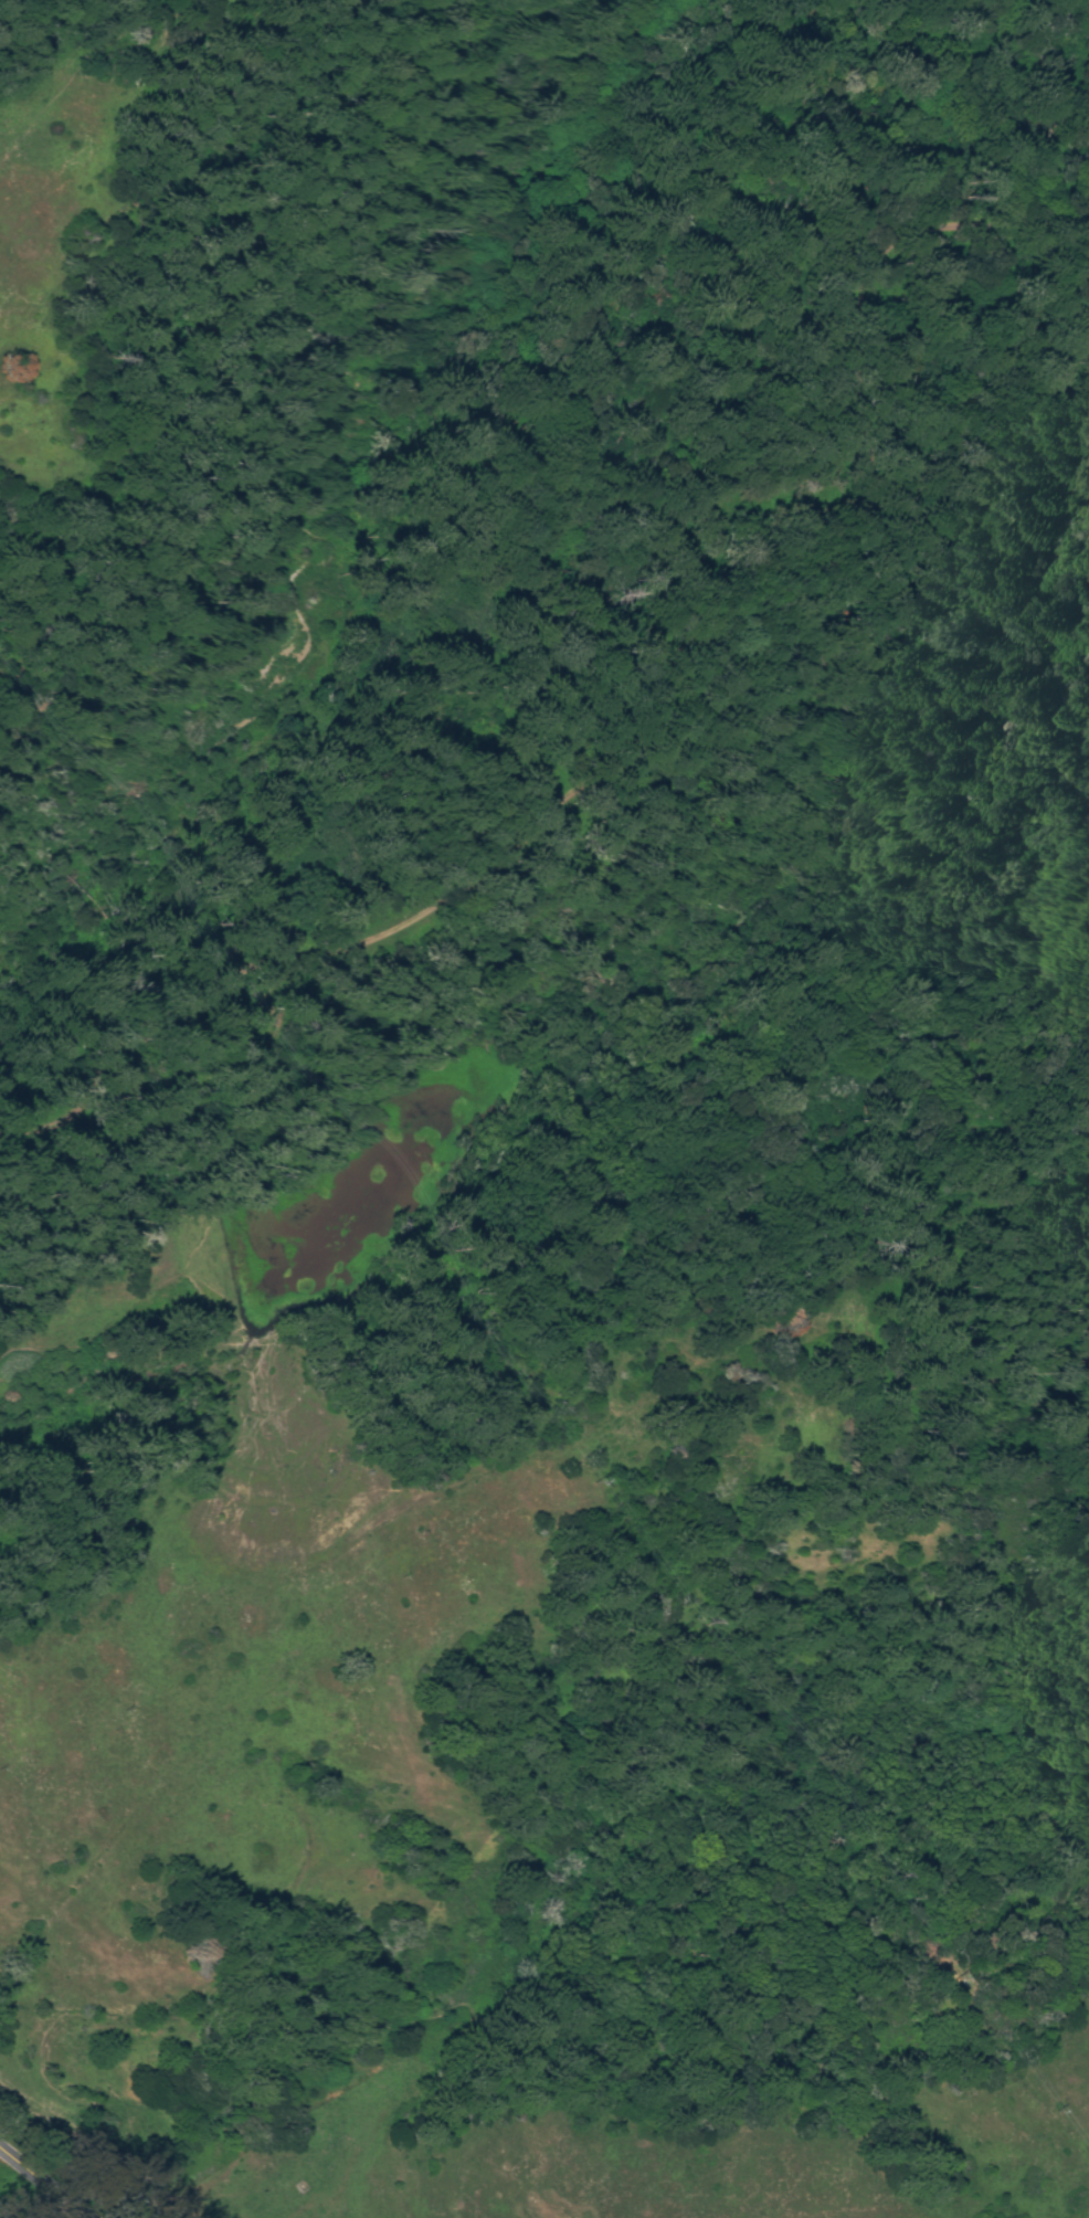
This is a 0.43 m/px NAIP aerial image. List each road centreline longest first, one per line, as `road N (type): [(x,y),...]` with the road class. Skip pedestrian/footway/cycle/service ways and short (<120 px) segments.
road 1 (track): [(1088,233),(955,230),(924,240),(897,264),(882,297),(876,350),(875,383),(891,453),(888,510),(876,546),(838,581),(738,619),(652,733),(578,786),(483,880),(369,942),(252,969),(123,1050),(52,1121),(0,1138)]
road 2 (track): [(136,0),(0,158)]

